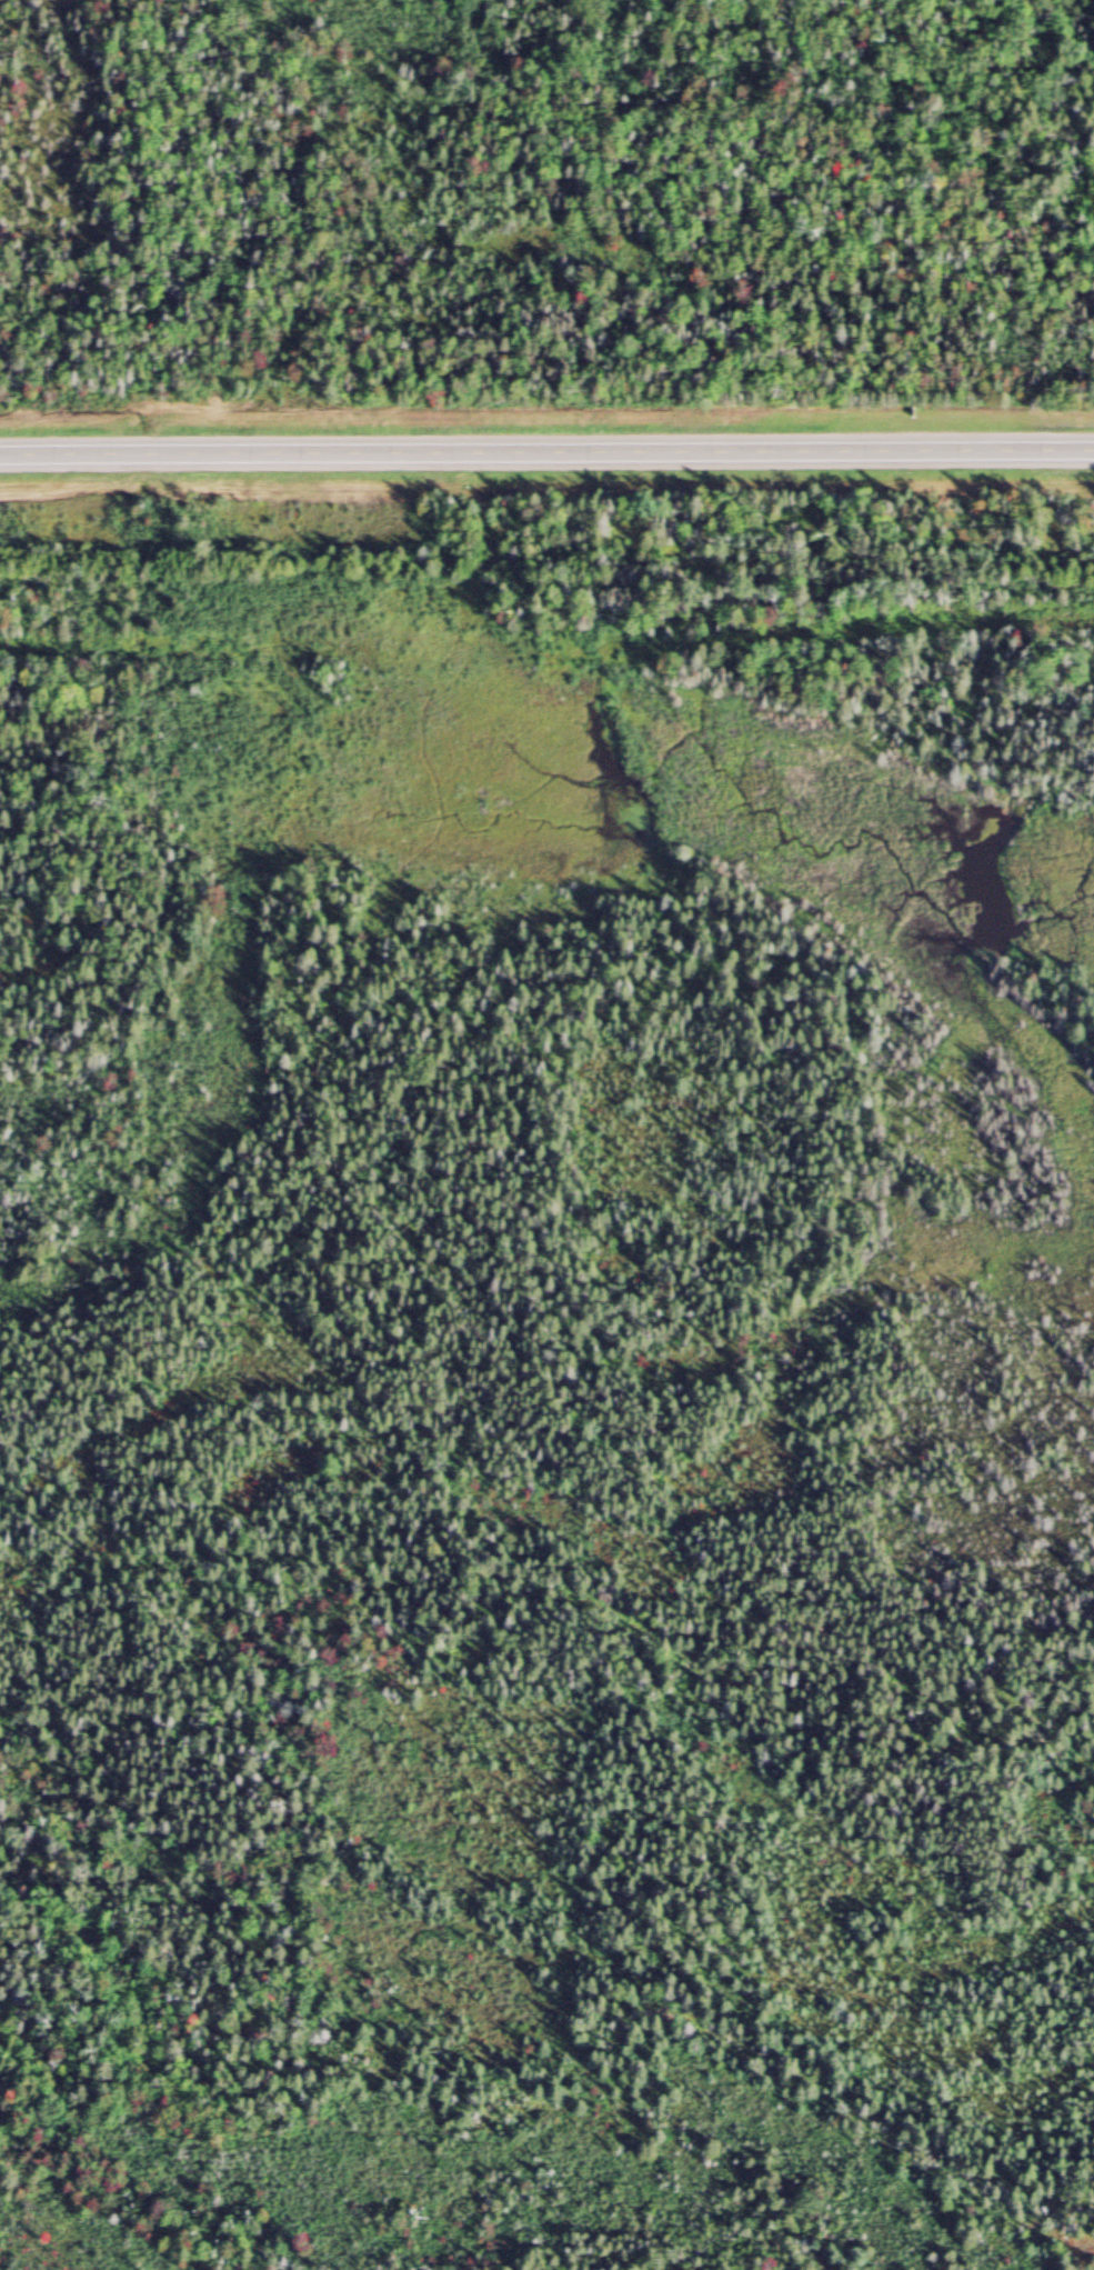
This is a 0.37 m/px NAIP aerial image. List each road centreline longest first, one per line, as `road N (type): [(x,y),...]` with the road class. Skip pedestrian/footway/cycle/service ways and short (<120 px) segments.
road 1 (trunk): [(0,451),(1093,444)]

